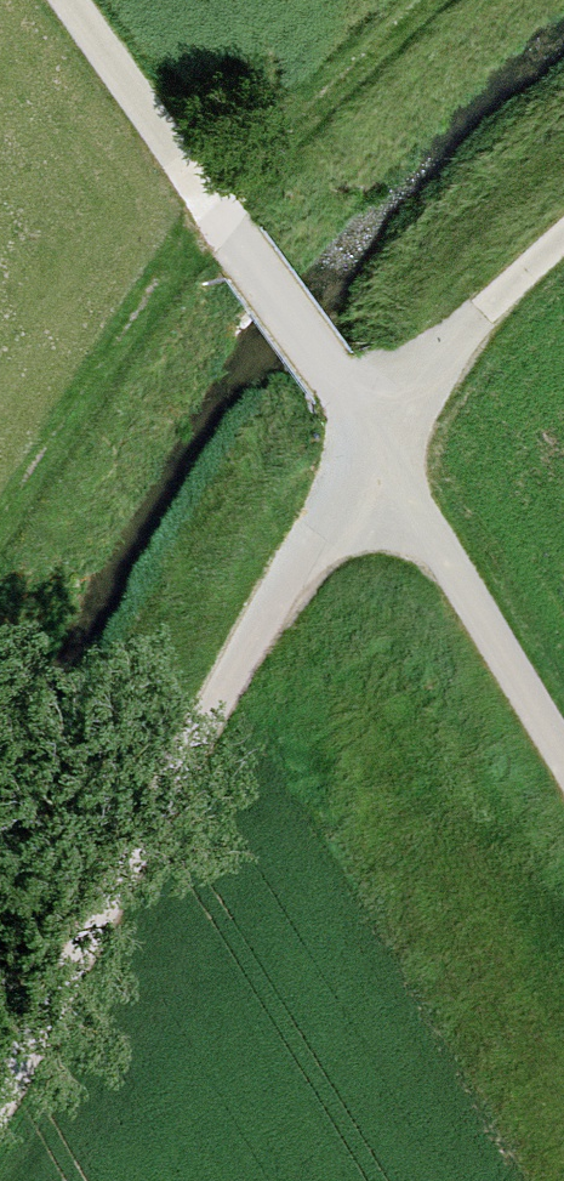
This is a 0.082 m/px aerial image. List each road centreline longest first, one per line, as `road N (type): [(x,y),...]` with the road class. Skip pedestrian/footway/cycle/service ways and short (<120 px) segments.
road 1 (track): [(0,1105),(374,435),(563,230)]
road 2 (track): [(155,135),(374,435),(563,755)]
road 3 (track): [(155,135),(388,0)]
road 4 (track): [(62,0),(155,135)]

